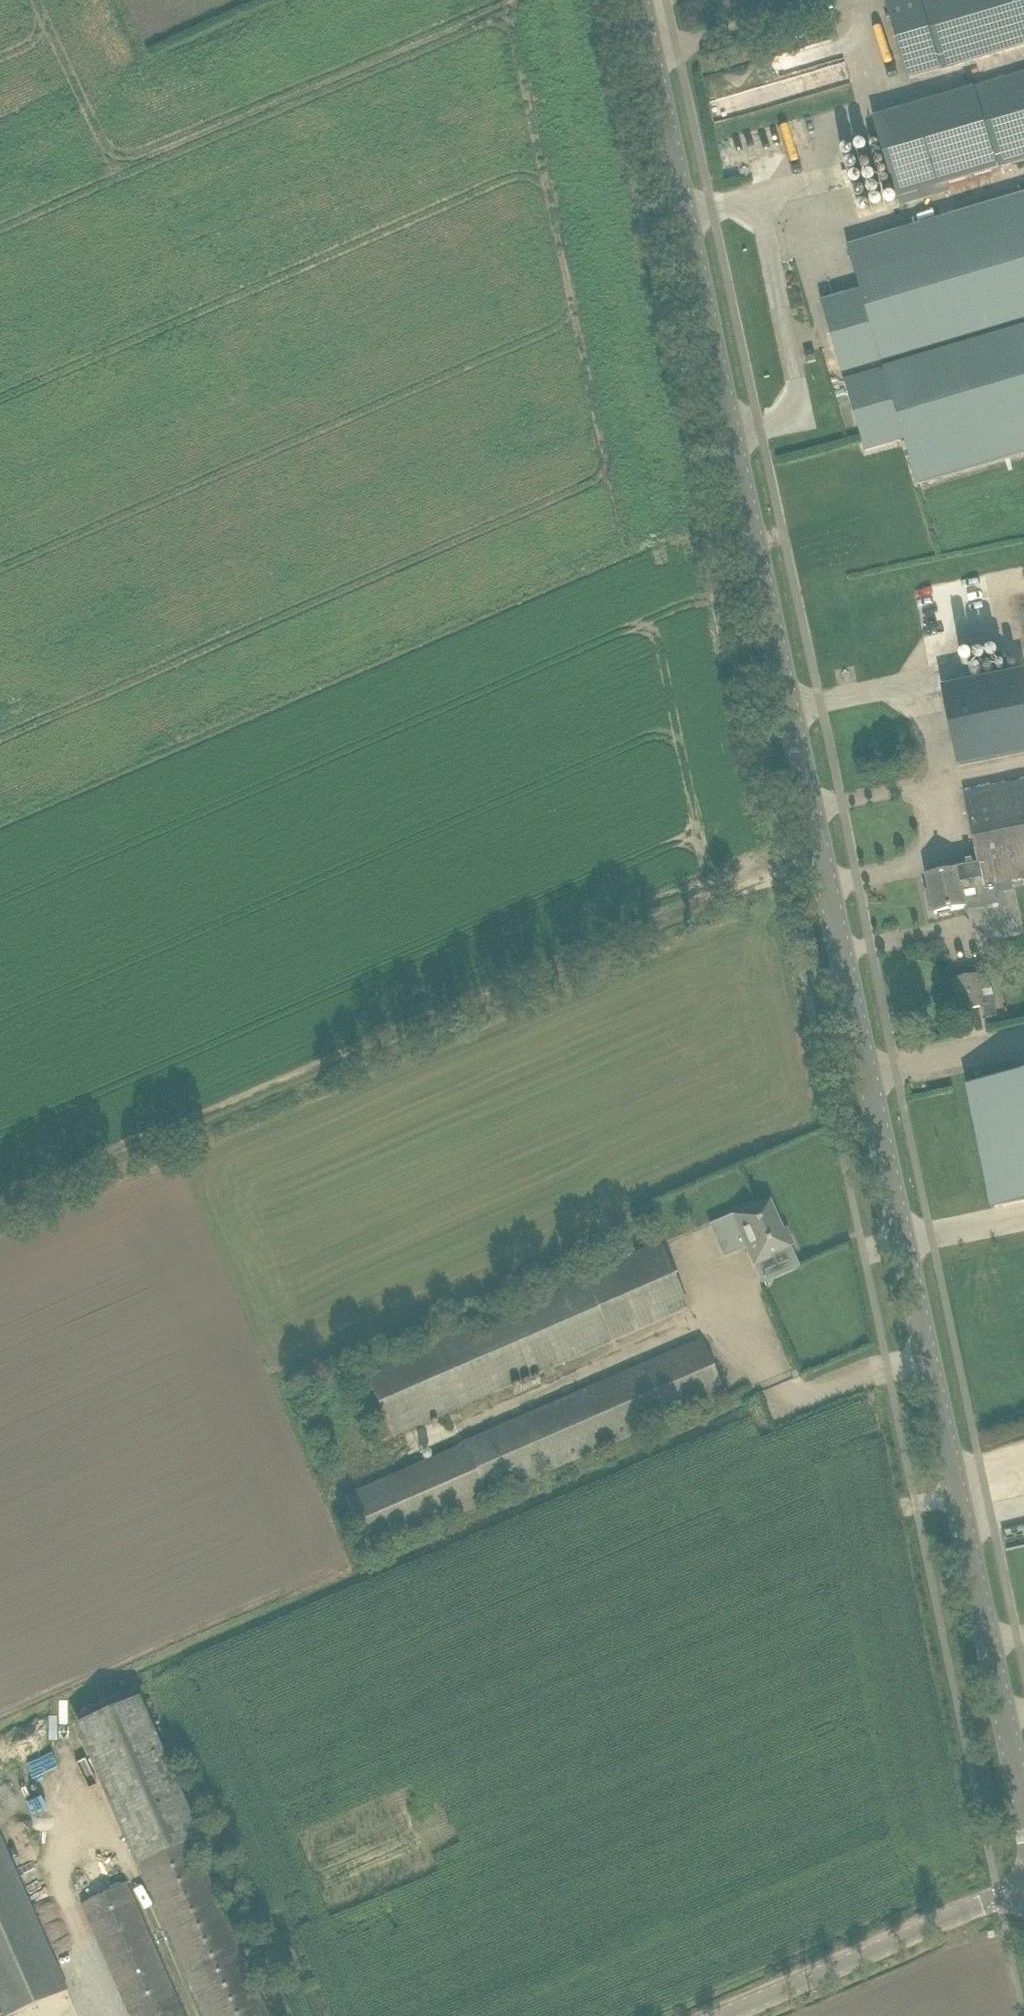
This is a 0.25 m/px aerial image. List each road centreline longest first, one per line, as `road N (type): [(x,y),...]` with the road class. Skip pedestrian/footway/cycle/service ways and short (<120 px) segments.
road 1 (tertiary): [(1023,1808),(639,0)]
road 2 (unclassified): [(722,2015),(1023,1890)]

